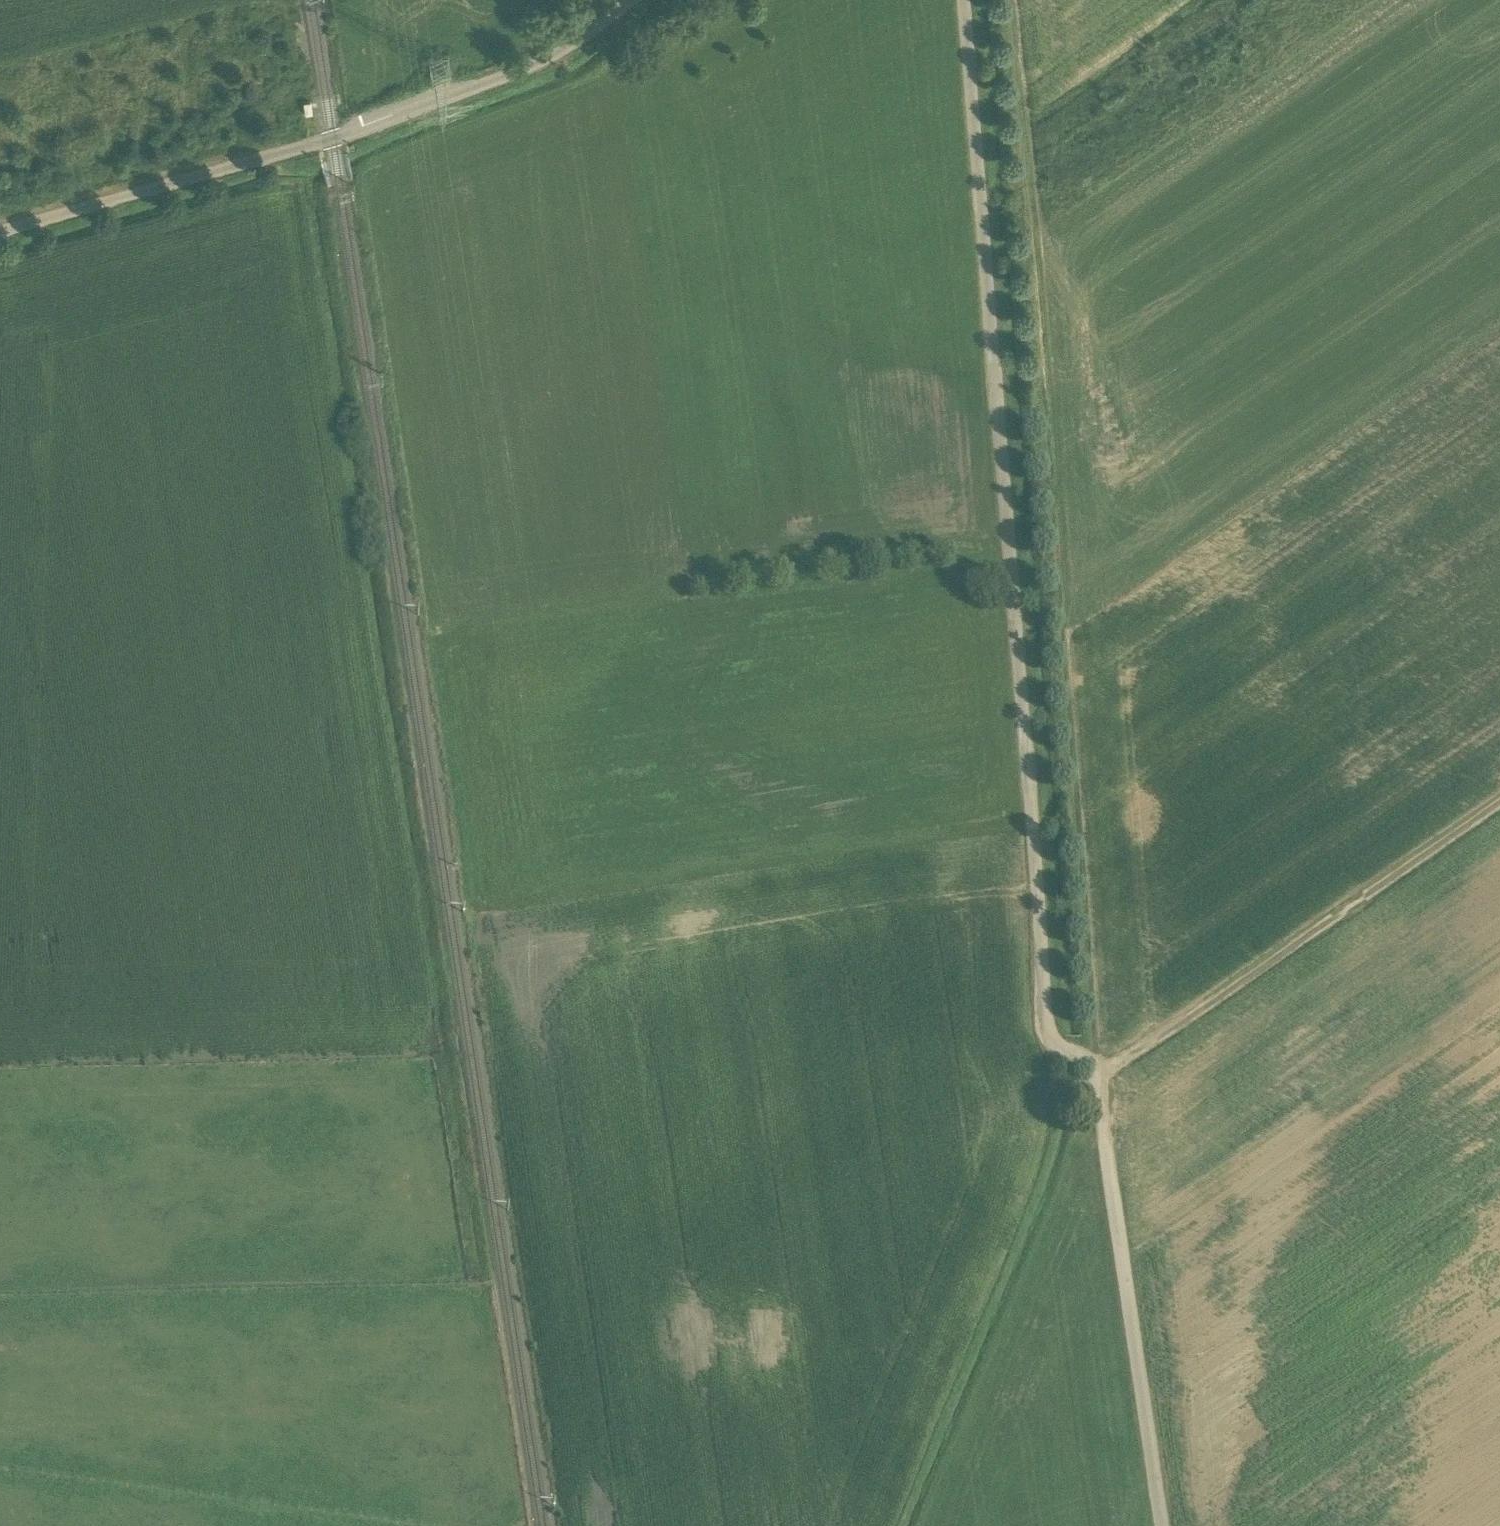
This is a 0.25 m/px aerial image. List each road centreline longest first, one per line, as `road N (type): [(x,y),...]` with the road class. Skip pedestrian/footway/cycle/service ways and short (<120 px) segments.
road 1 (track): [(963,0),(1044,1019),(1052,1039),(1099,1074),(1161,1525)]
road 2 (track): [(0,233),(332,139),(486,85),(547,60),(633,0)]
road 3 (track): [(1099,1074),(1499,803)]

